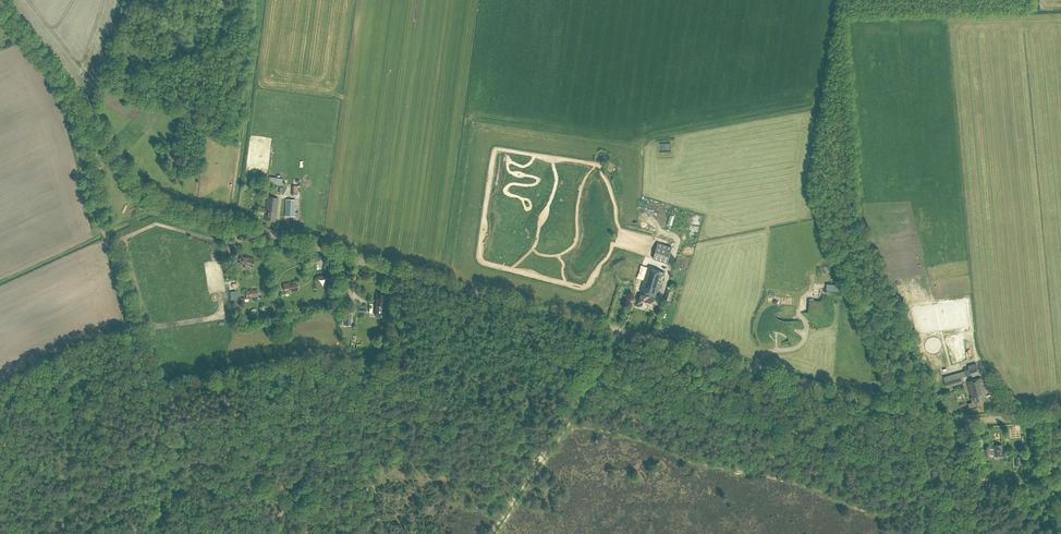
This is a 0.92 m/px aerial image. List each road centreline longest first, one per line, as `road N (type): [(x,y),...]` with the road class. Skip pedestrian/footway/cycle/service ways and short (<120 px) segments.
road 1 (tertiary): [(1060,415),(933,420),(161,203),(0,1)]
road 2 (track): [(65,86),(160,421),(137,499),(138,533)]
road 3 (track): [(622,333),(490,533)]

